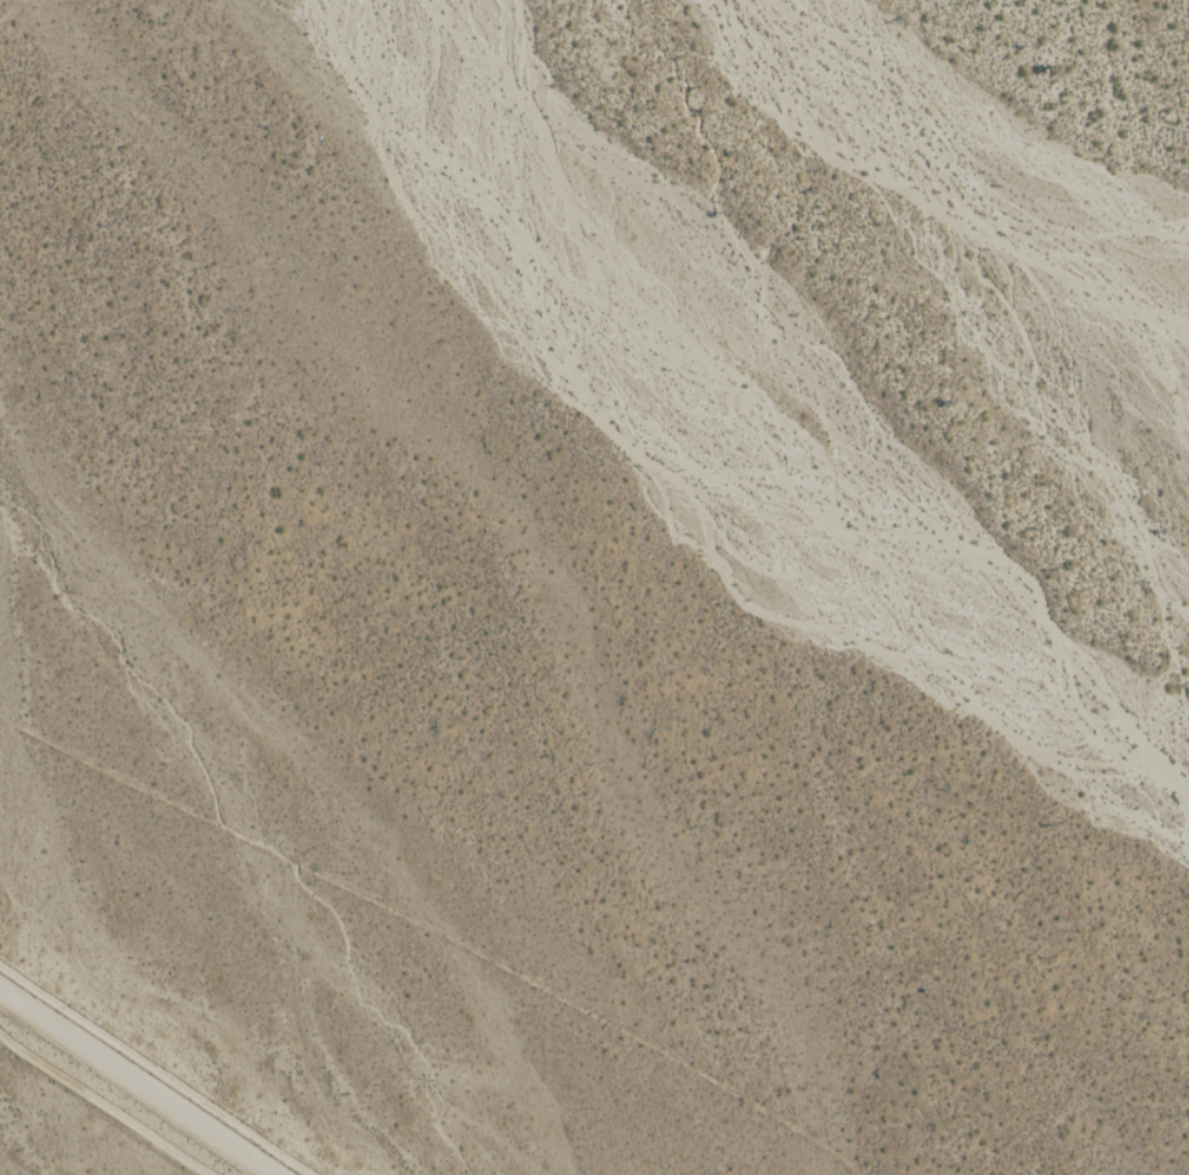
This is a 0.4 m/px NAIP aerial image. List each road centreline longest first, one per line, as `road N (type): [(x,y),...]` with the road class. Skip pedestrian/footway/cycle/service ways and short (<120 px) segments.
road 1 (residential): [(279,1174),(0,986)]

